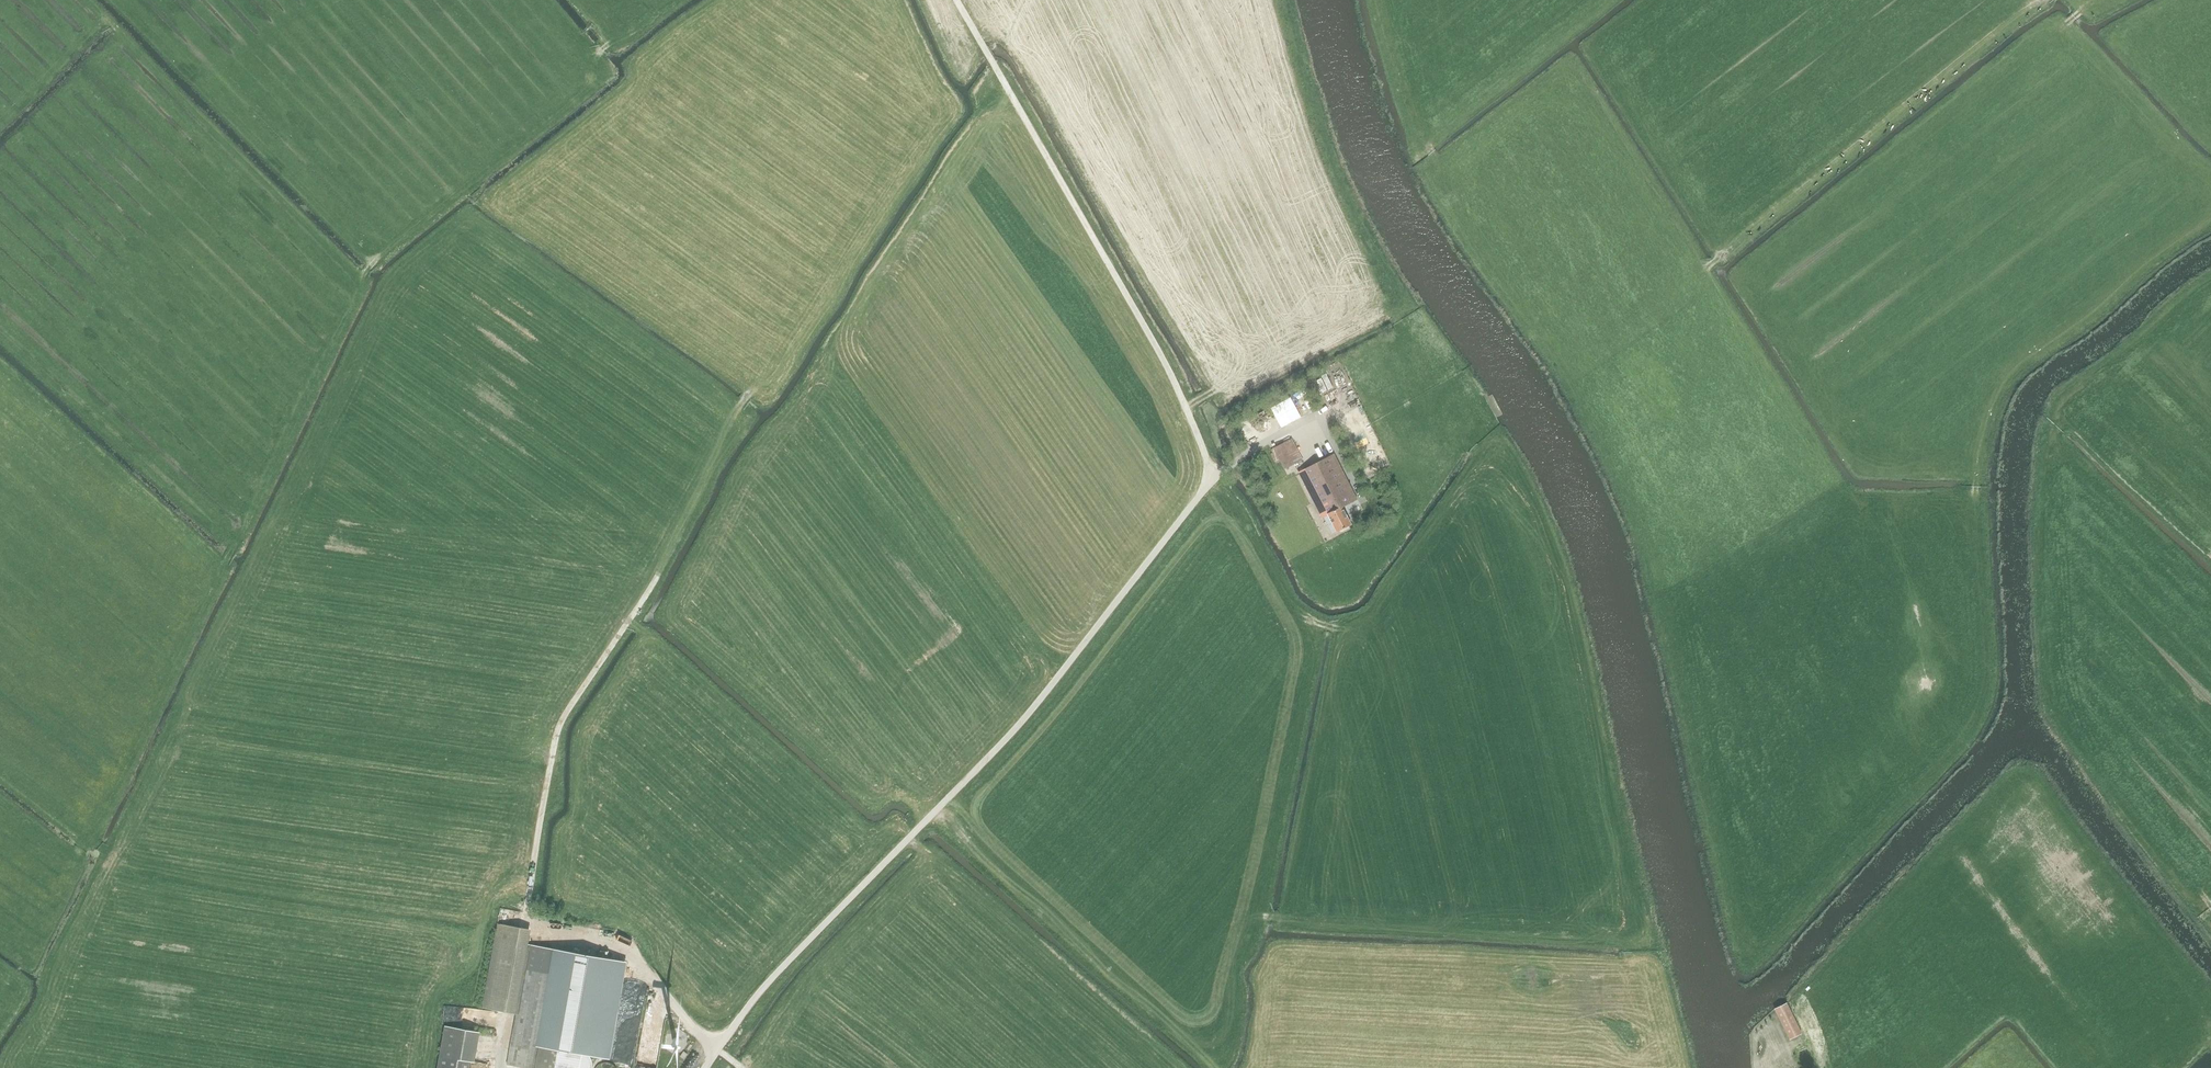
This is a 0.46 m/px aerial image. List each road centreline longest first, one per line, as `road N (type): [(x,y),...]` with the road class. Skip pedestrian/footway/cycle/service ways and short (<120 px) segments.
road 1 (track): [(87,839),(367,269),(578,96),(596,54),(678,0)]
road 2 (track): [(957,0),(1156,345),(1213,477)]

